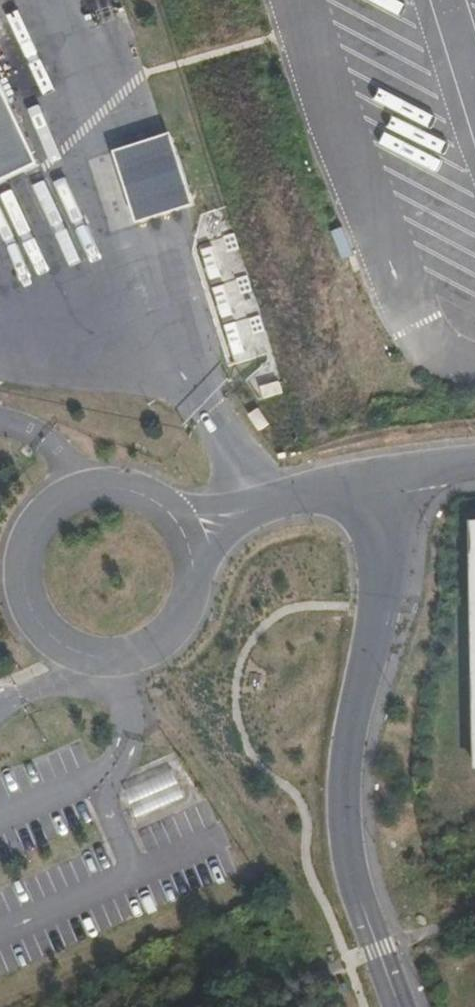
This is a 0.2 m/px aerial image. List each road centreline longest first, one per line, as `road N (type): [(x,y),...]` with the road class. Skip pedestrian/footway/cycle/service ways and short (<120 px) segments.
road 1 (unclassified): [(390,478),(379,613),(347,767),(346,846),(396,1006)]
road 2 (unclassified): [(190,534),(174,510),(125,483),(69,491),(28,532),(21,592),(55,642),(114,660),(166,639),(196,590)]
road 3 (unclassified): [(390,478),(190,534)]

